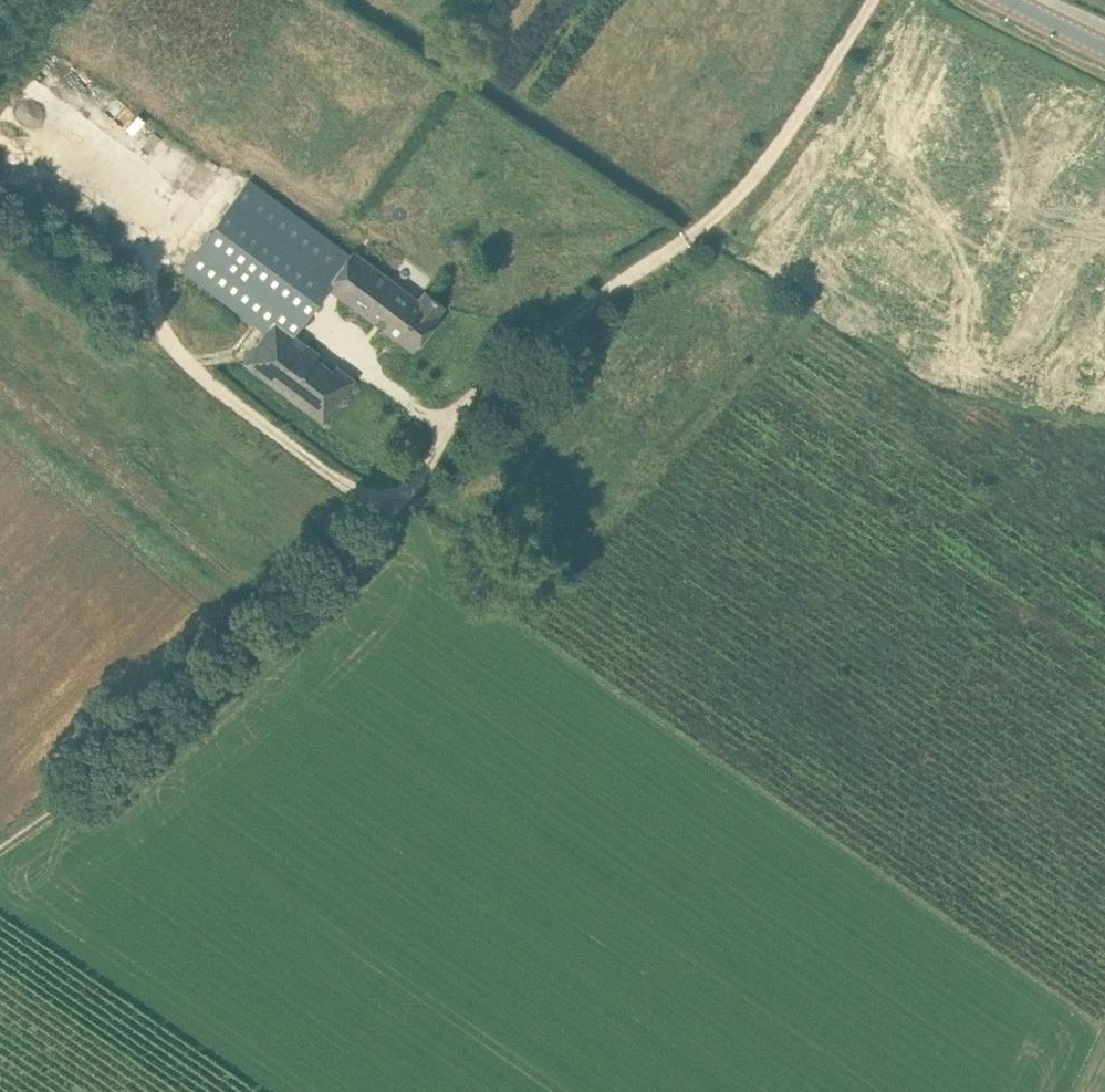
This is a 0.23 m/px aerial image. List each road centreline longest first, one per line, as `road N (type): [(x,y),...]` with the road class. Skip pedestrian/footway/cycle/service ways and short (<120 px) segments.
road 1 (track): [(0,851),(314,592),(388,513),(459,409),(502,367),(582,305),(708,228),(770,159),(872,0)]

